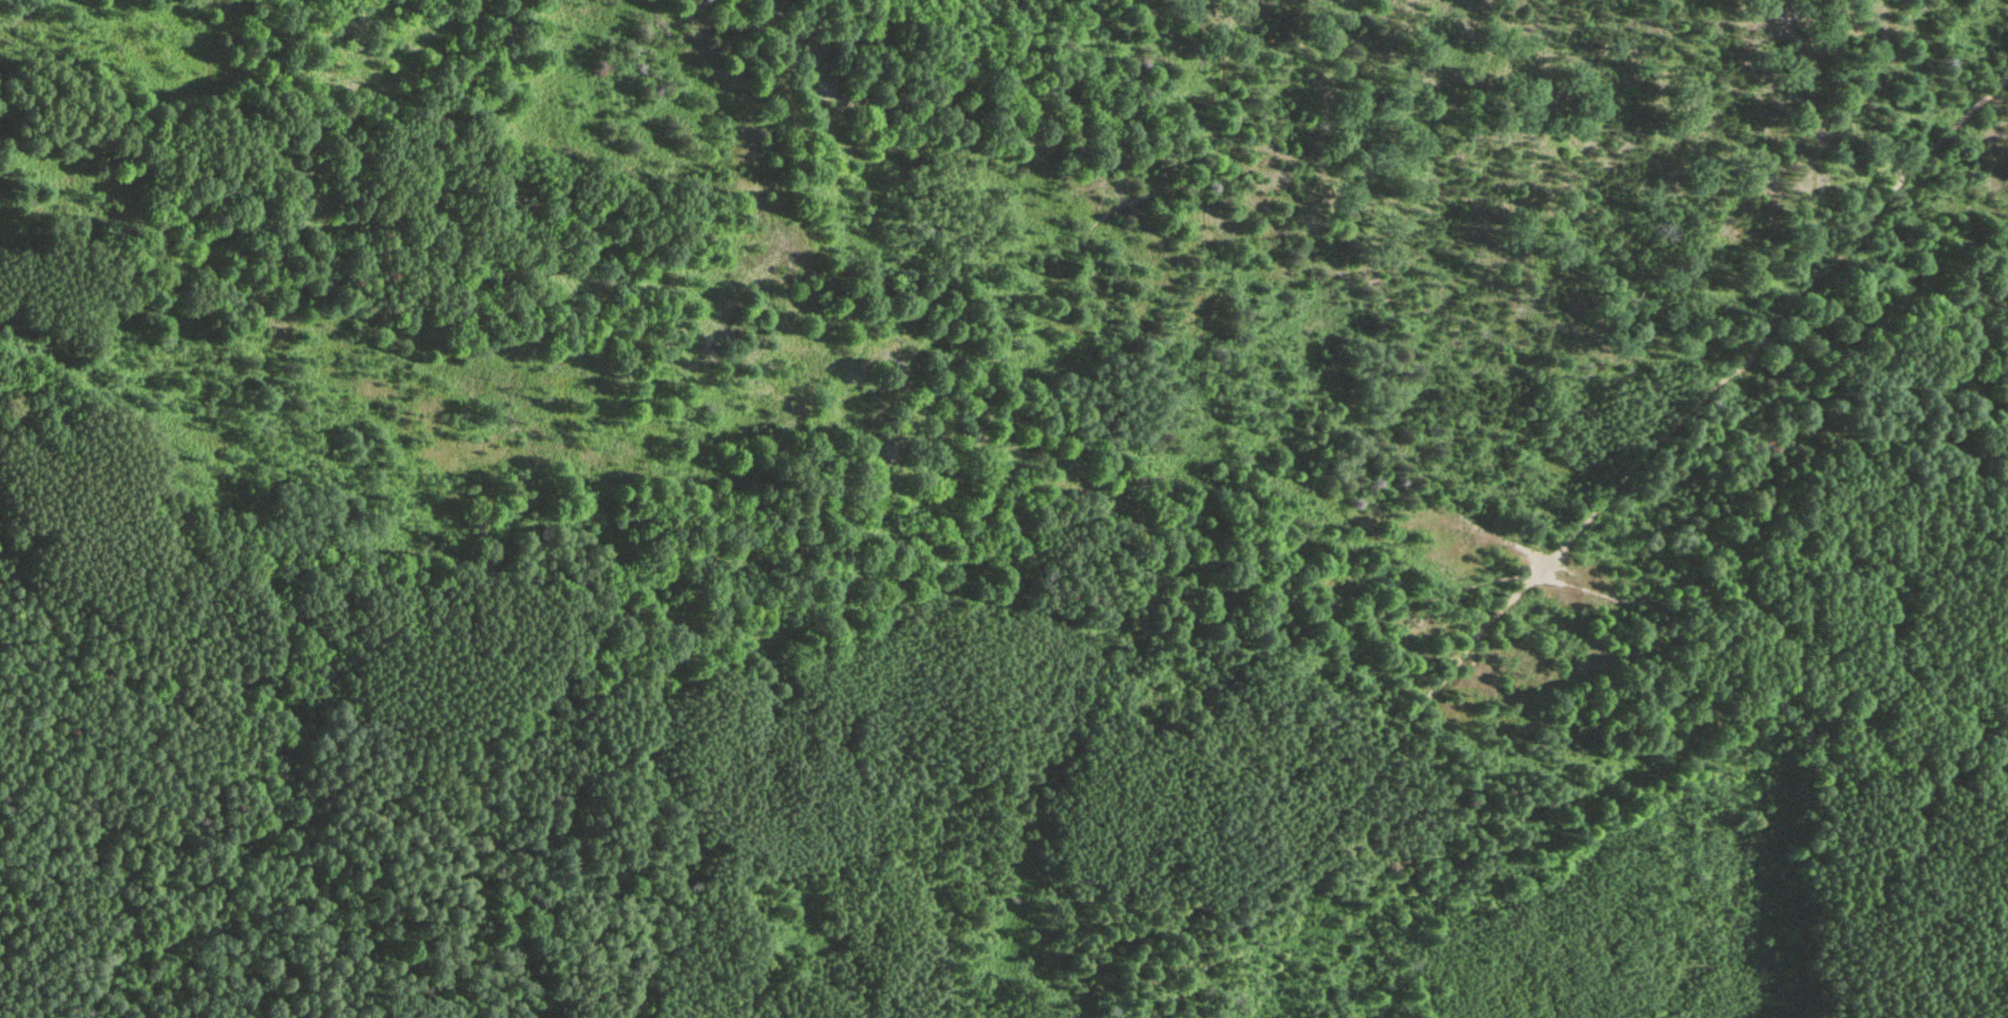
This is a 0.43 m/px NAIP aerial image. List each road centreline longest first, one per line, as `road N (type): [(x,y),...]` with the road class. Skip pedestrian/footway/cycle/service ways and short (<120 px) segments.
road 1 (track): [(1163,1017),(1464,657),(1917,161),(2007,72)]

